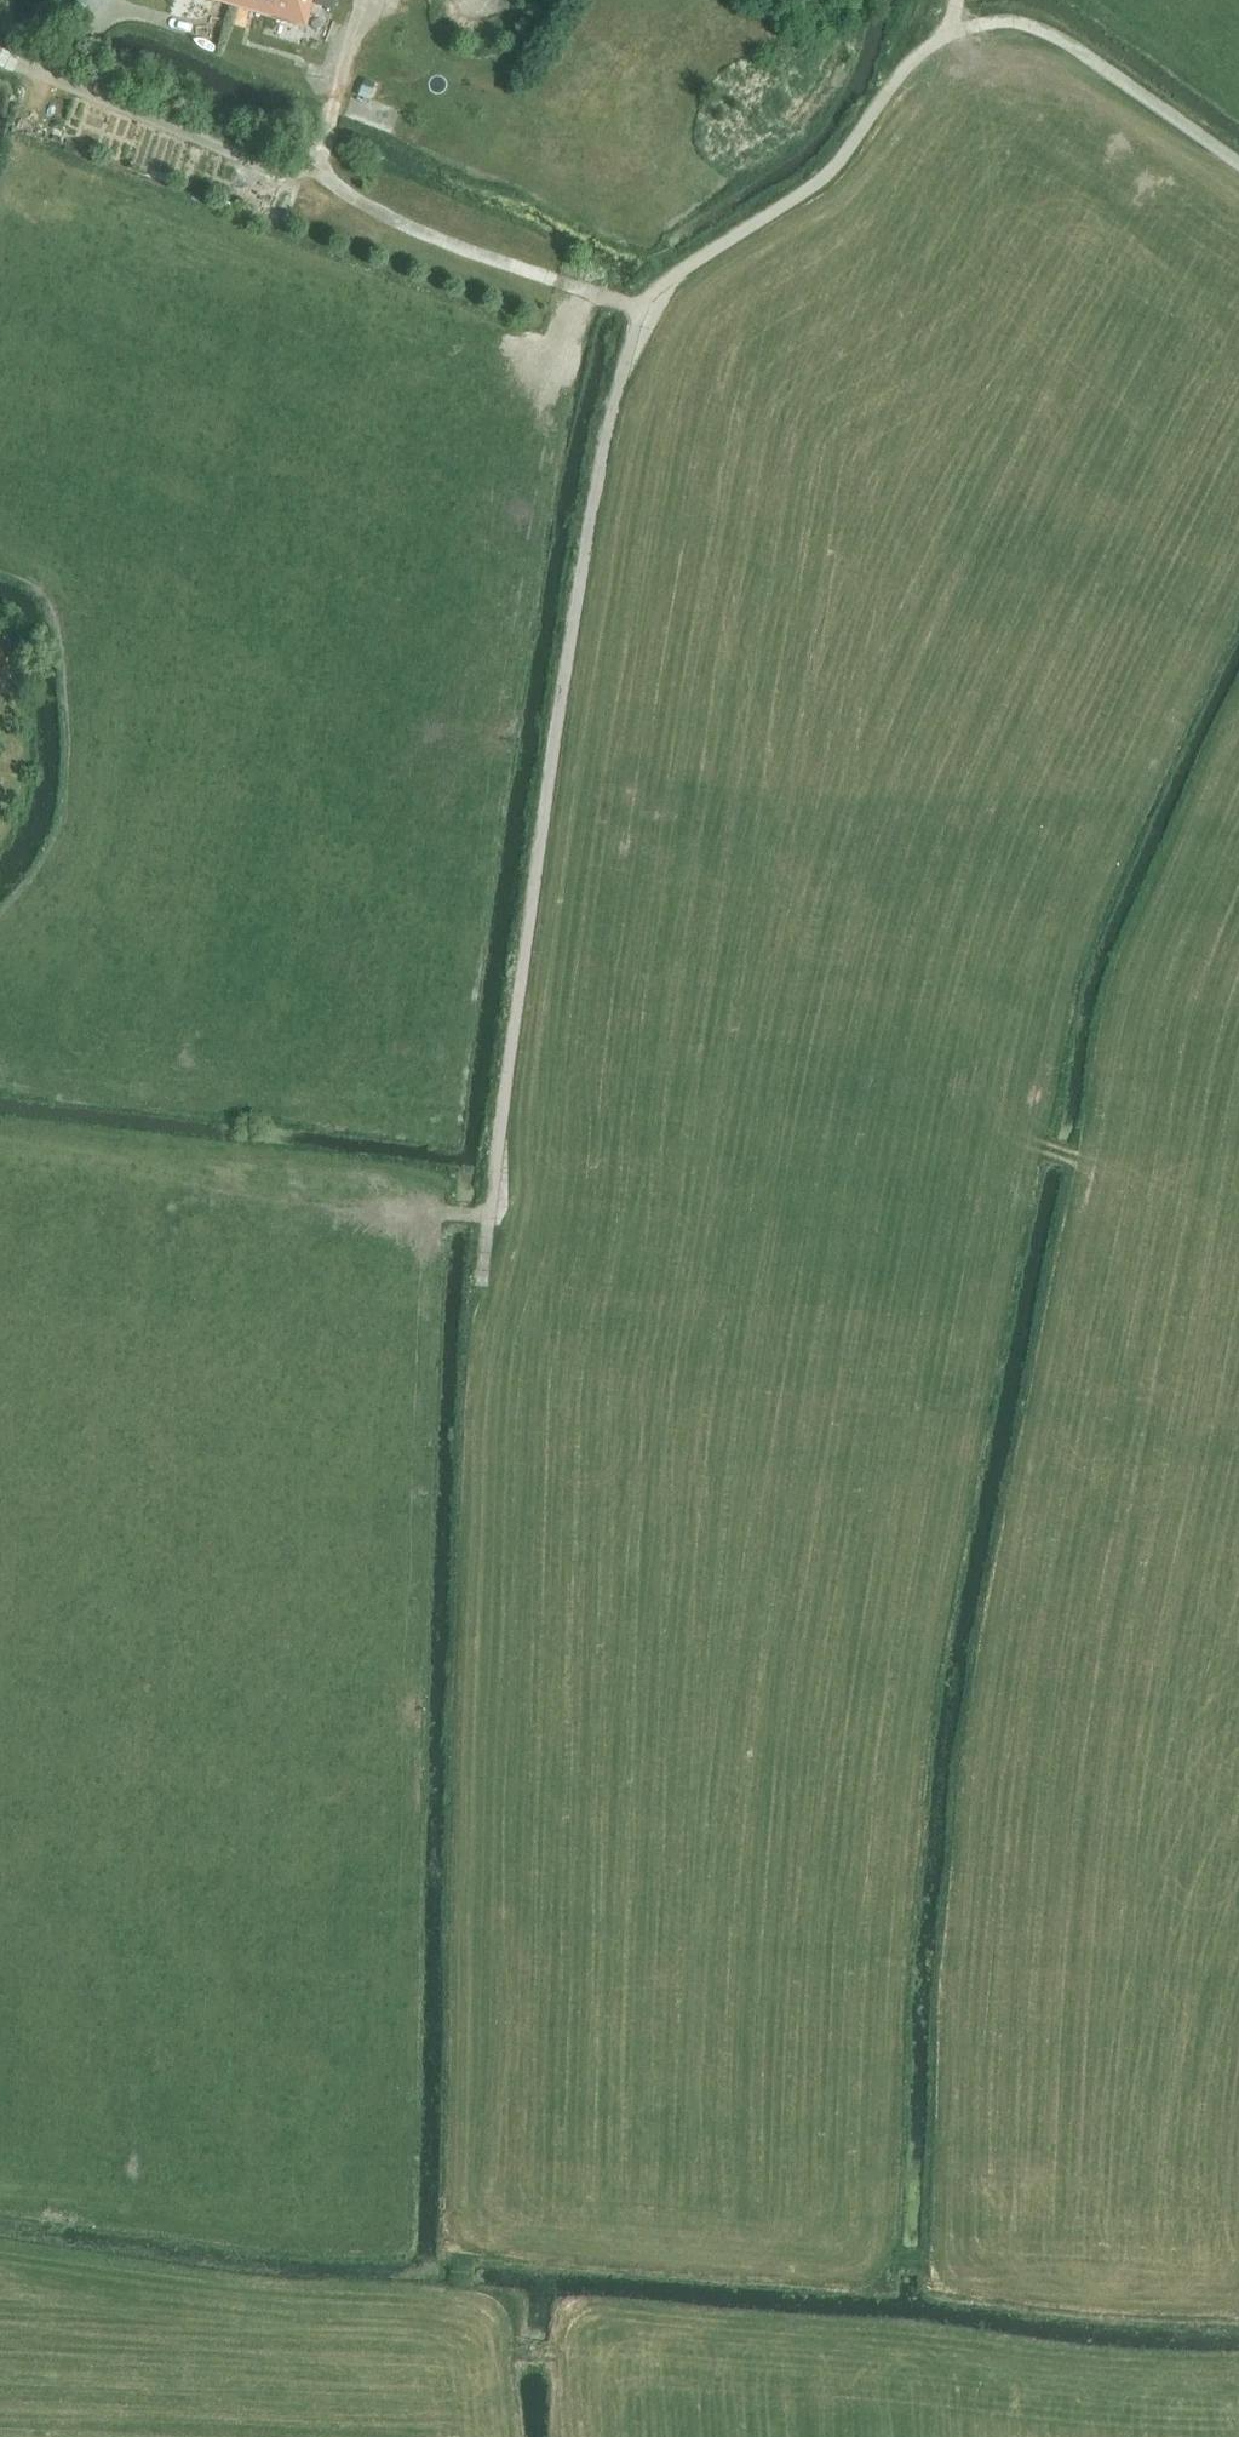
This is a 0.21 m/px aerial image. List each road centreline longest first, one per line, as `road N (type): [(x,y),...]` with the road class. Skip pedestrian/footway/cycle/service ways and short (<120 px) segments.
road 1 (track): [(1238,163),(1064,41),(1017,22),(974,25),(925,47),(823,178),(691,264),(635,326),(576,597),(482,1283)]
road 2 (track): [(646,312),(381,214),(313,164)]

